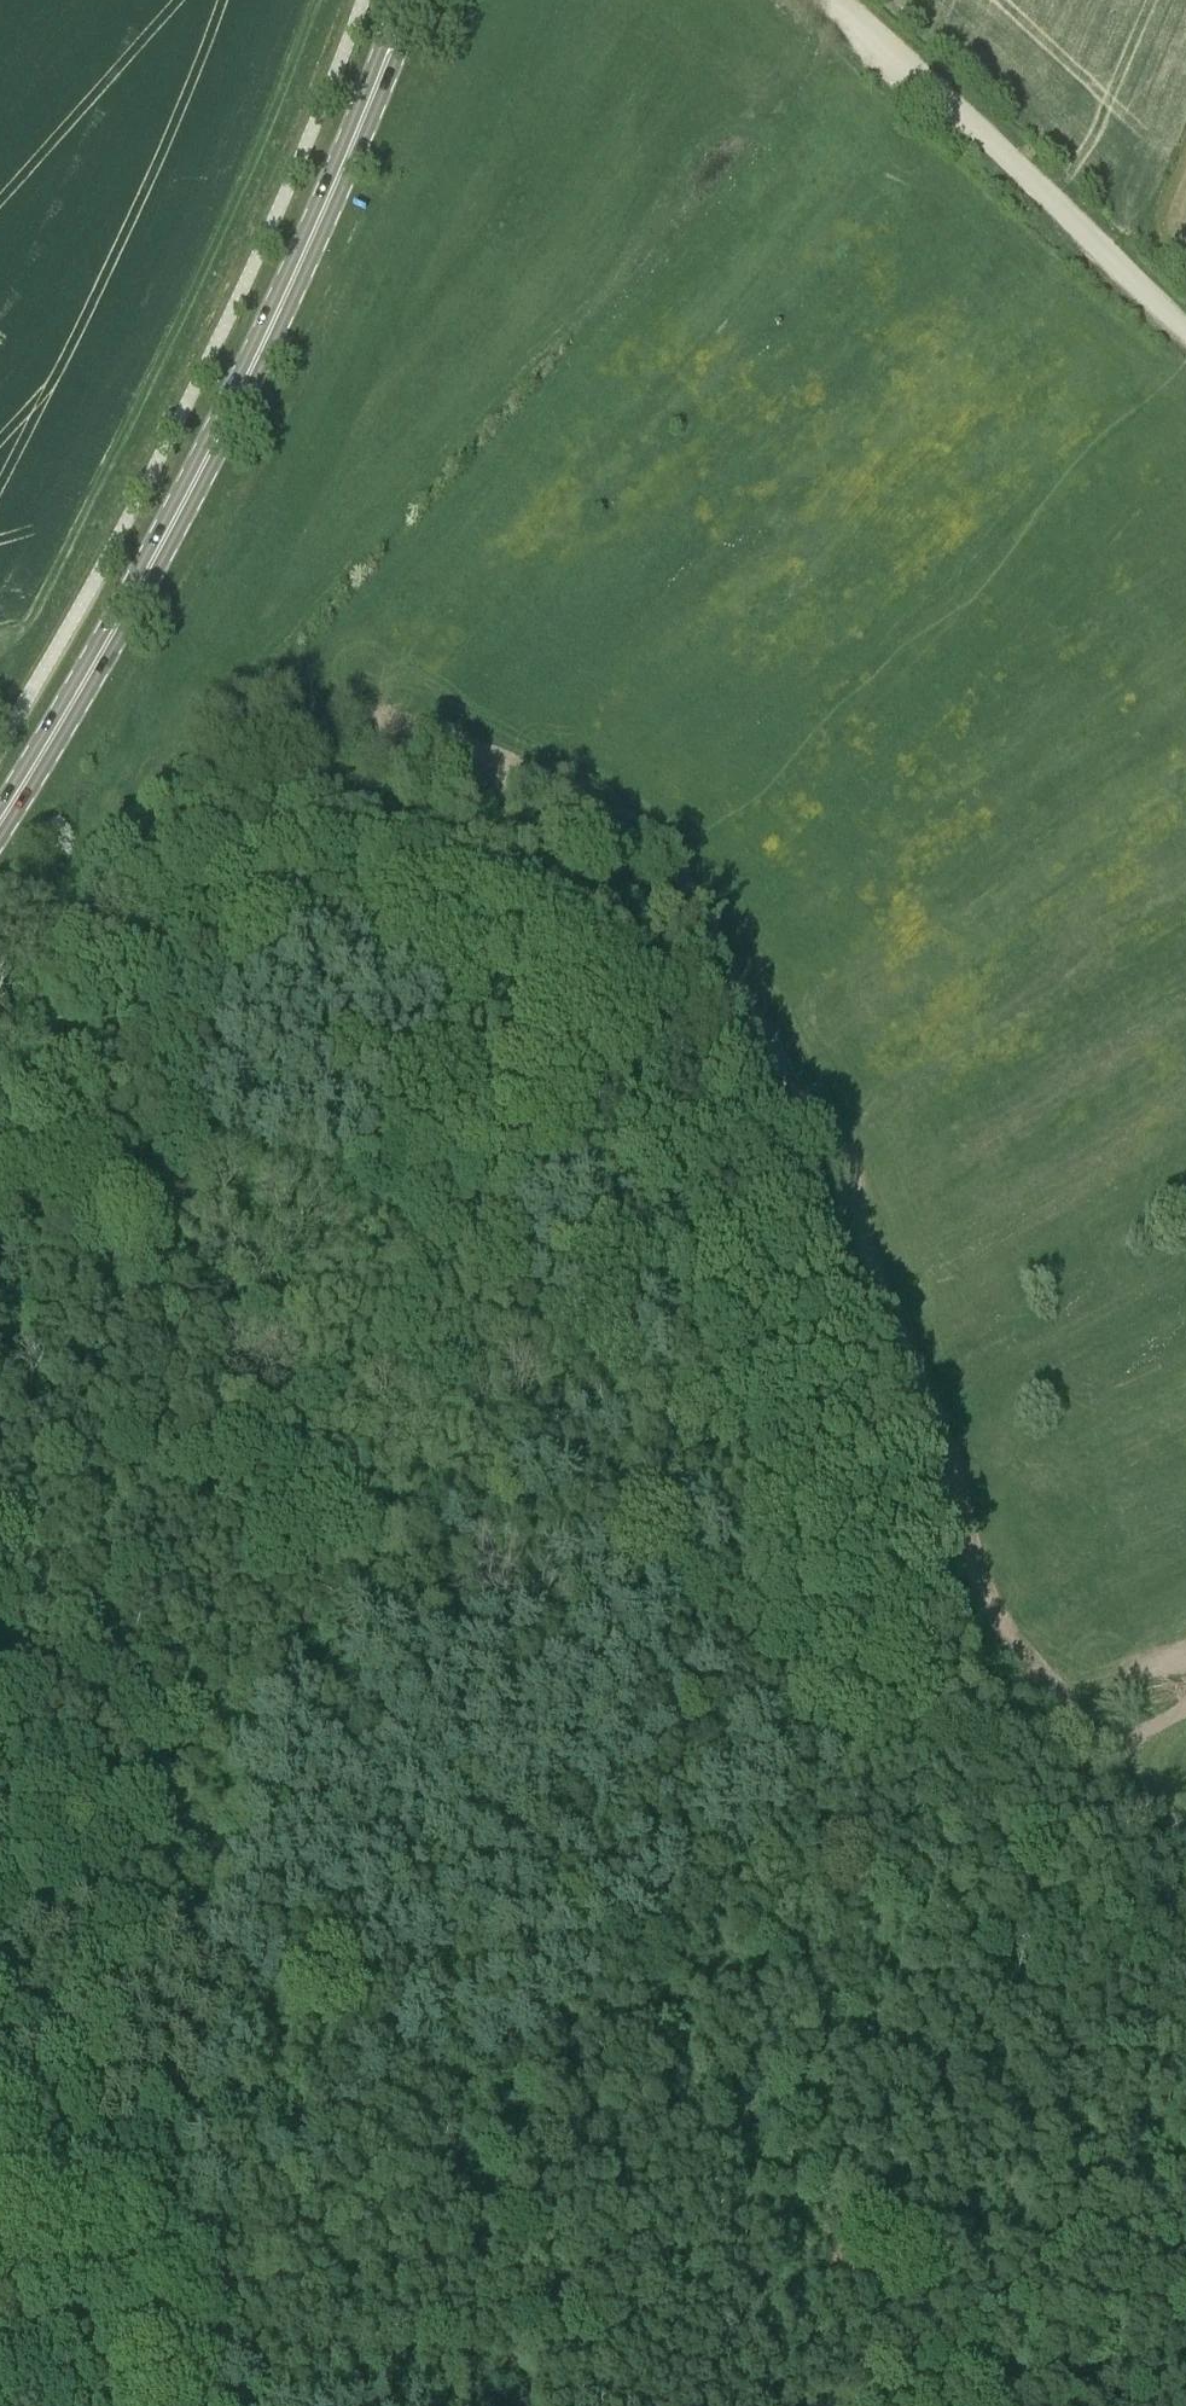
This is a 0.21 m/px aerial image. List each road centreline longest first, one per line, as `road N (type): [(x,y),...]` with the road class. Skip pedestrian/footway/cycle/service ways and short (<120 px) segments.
road 1 (primary): [(0,817),(225,423),(408,0)]
road 2 (track): [(317,0),(261,161),(163,373),(33,617),(0,641)]
road 3 (track): [(1185,334),(1009,159),(830,0)]

